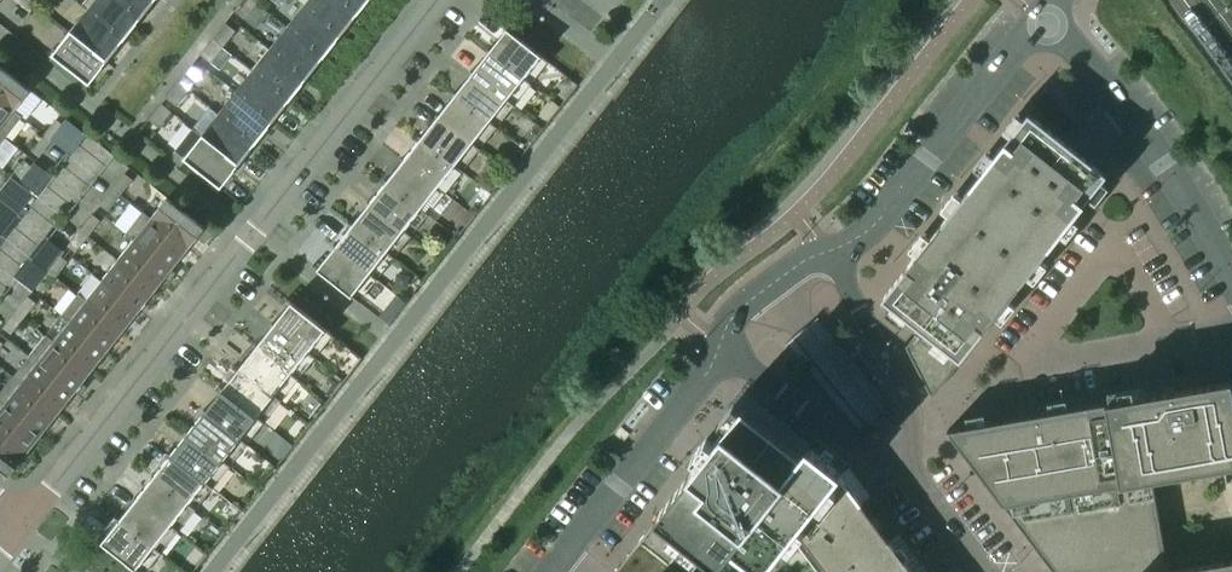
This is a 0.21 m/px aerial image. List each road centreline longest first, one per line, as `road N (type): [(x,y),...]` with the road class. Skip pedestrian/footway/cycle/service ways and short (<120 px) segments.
road 1 (residential): [(26,517),(434,0)]
road 2 (residential): [(829,253),(885,215),(1049,21)]
road 3 (residential): [(1231,264),(1101,71),(1049,21)]
road 4 (residential): [(551,571),(718,355),(727,326)]
road 5 (residential): [(1165,340),(1116,246),(1016,371)]
road 6 (residential): [(727,326),(862,464),(901,457)]
road 7 (residential): [(901,457),(911,414),(829,253)]
road 8 (residential): [(1016,371),(1165,340)]
road 9 (residential): [(901,457),(982,571)]
road 10 (residential): [(727,326),(761,294),(829,253)]

